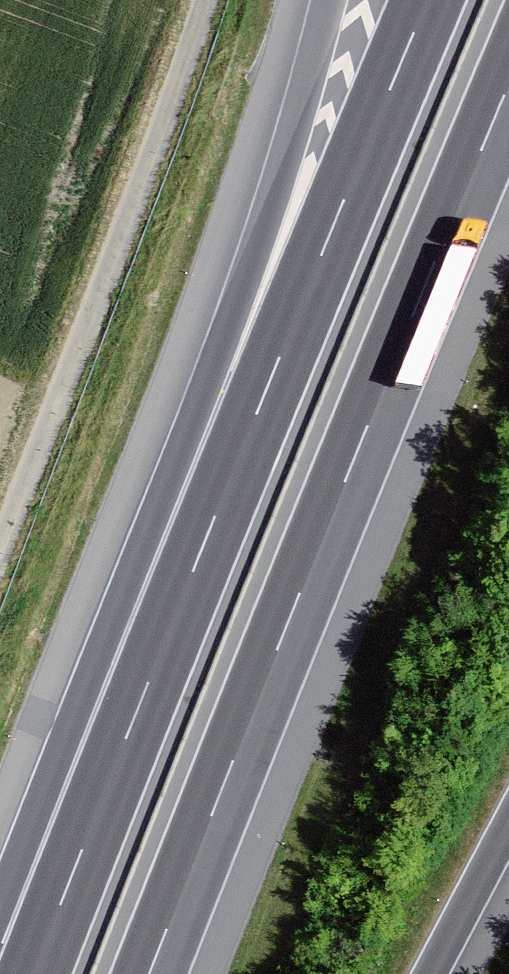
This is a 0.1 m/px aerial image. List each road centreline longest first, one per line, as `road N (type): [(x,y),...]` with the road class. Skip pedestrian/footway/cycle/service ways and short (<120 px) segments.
road 1 (motorway): [(428,0),(39,957)]
road 2 (motorway): [(328,0),(39,957)]
road 3 (motorway): [(149,973),(508,83)]
road 4 (track): [(0,550),(208,0)]
road 5 (motorway): [(430,973),(508,824)]

